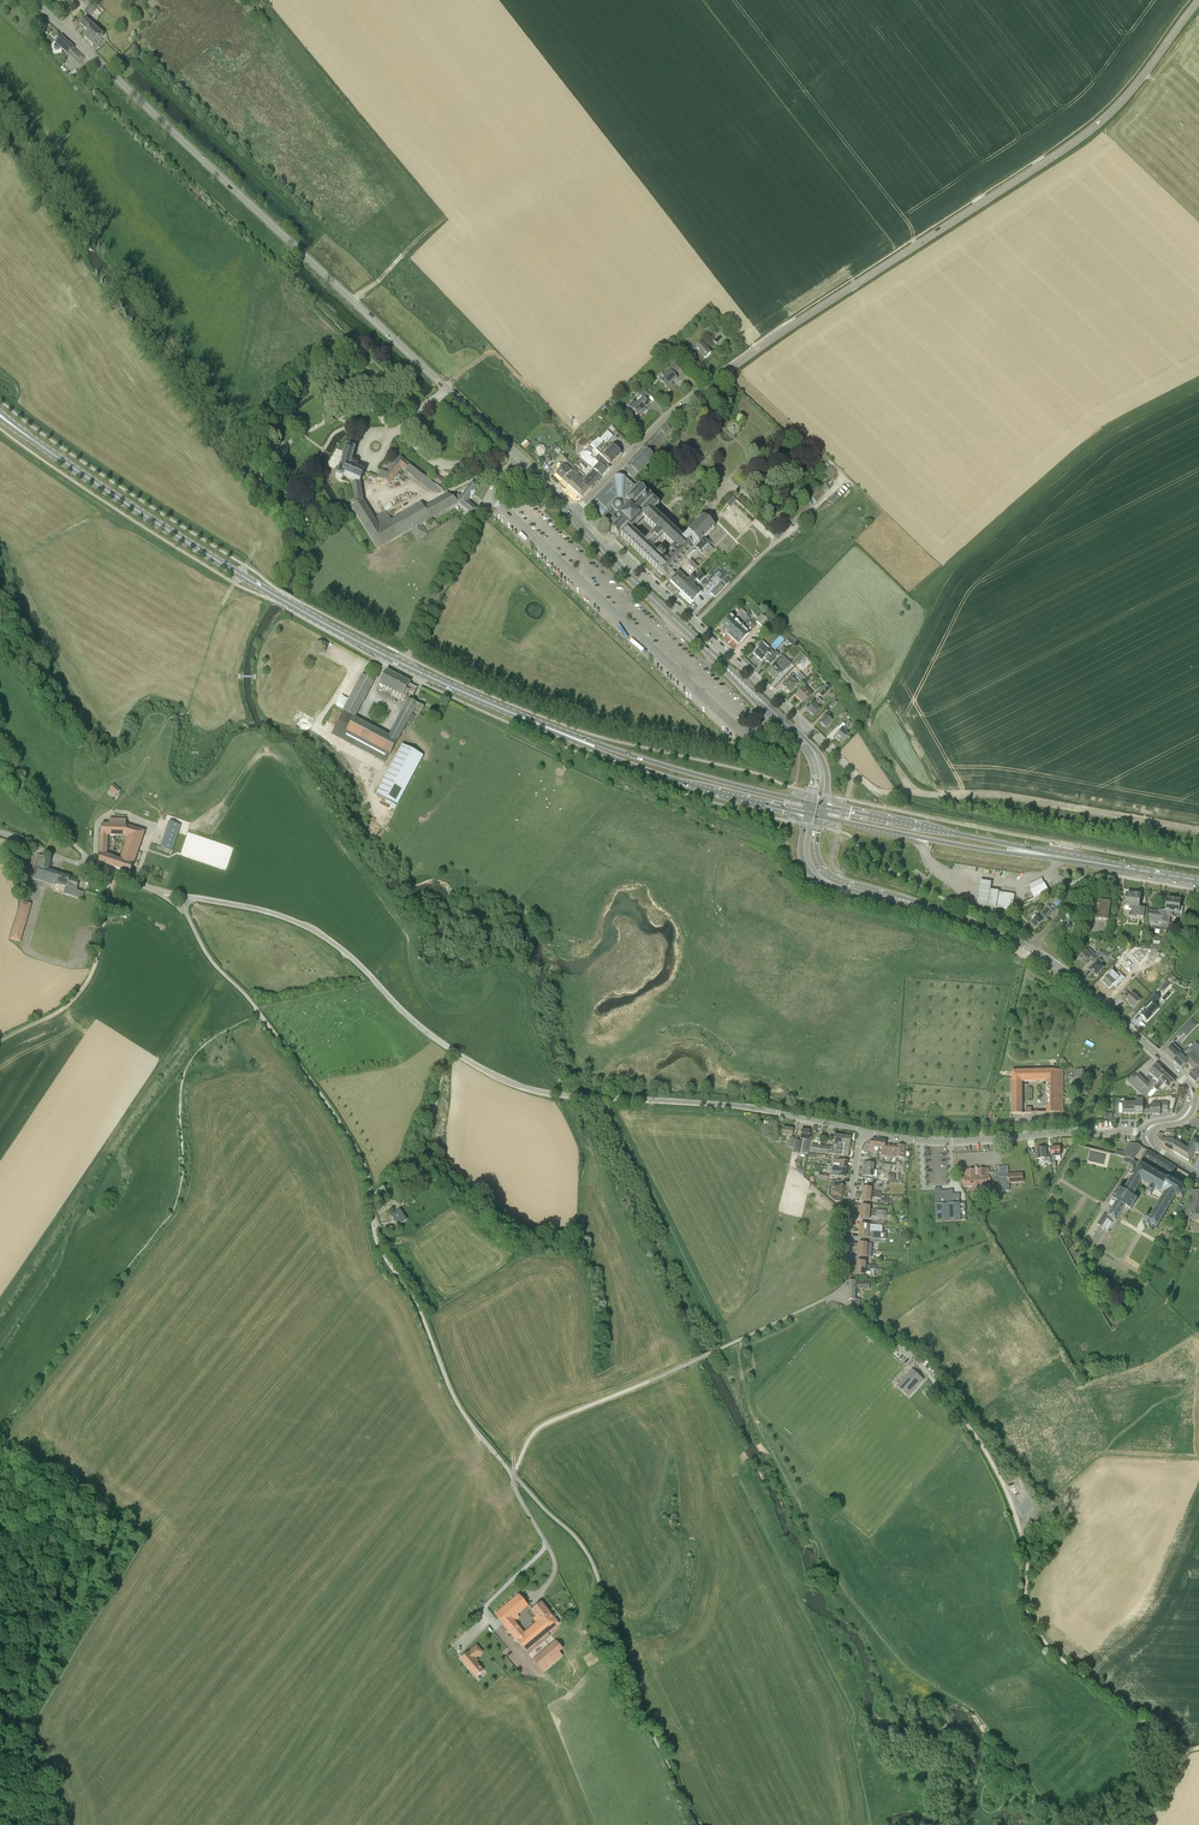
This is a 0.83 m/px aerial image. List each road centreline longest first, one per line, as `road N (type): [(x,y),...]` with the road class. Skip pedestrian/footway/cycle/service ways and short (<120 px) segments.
road 1 (tertiary): [(571,514),(665,418),(728,370),(1098,123),(1198,0)]
road 2 (secondary): [(571,514),(33,0)]
road 3 (unclassified): [(513,1475),(459,1408),(419,1309),(380,1247),(352,1144),(247,997),(212,962),(183,912)]
road 4 (primary): [(575,739),(325,624),(30,438)]
road 5 (track): [(1143,1721),(1039,1635),(1025,1599),(1026,1549),(1002,1483),(970,1428),(900,1345)]
road 6 (unclassified): [(579,1095),(533,1090),(464,1059),(314,930),(189,897)]
road 7 (tertiary): [(1192,1101),(1183,1079),(1041,955),(956,916),(840,884)]
road 8 (unclassified): [(700,1824),(641,1707),(588,1556),(513,1475)]
road 9 (unclassified): [(1147,1133),(939,1142),(865,1135)]
road 10 (unclassified): [(865,1135),(748,1107),(593,1096)]
road 11 (primary): [(820,817),(1063,857)]
road 12 (unclassified): [(803,724),(639,570),(619,566)]
road 13 (primary): [(1063,857),(823,806)]
road 14 (primary): [(575,739),(655,773),(808,814)]
road 15 (unclassified): [(513,1475),(541,1426),(713,1352)]
road 16 (primary): [(810,803),(575,739)]
road 17 (secondary): [(794,734),(619,566)]
road 18 (unclassified): [(900,1345),(844,1299),(853,1180),(865,1135)]
road 19 (track): [(0,1040),(65,1007),(88,981),(111,873)]
road 20 (track): [(876,791),(993,795),(1080,809)]
road 21 (track): [(371,1200),(420,1153),(453,1051)]
road 22 (unclassified): [(93,865),(32,800),(0,748)]
road 23 (primary): [(1198,880),(1063,857)]

